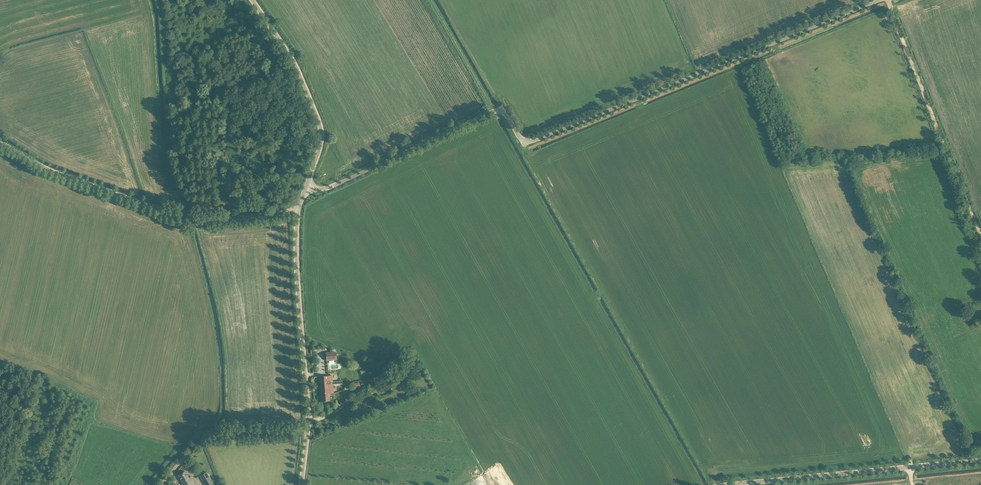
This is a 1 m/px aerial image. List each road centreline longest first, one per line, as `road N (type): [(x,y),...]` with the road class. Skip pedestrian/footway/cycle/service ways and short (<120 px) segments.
road 1 (unclassified): [(306,186),(332,187),(502,108),(525,144),(882,0)]
road 2 (unclassified): [(297,212),(177,216),(0,144)]
road 3 (unclassified): [(302,484),(308,429),(297,212)]
road 4 (track): [(980,236),(888,0)]
road 5 (unclassified): [(730,484),(980,461)]
road 6 (unclassified): [(306,186),(323,135),(252,0)]
road 7 (track): [(183,457),(210,434),(308,429)]

